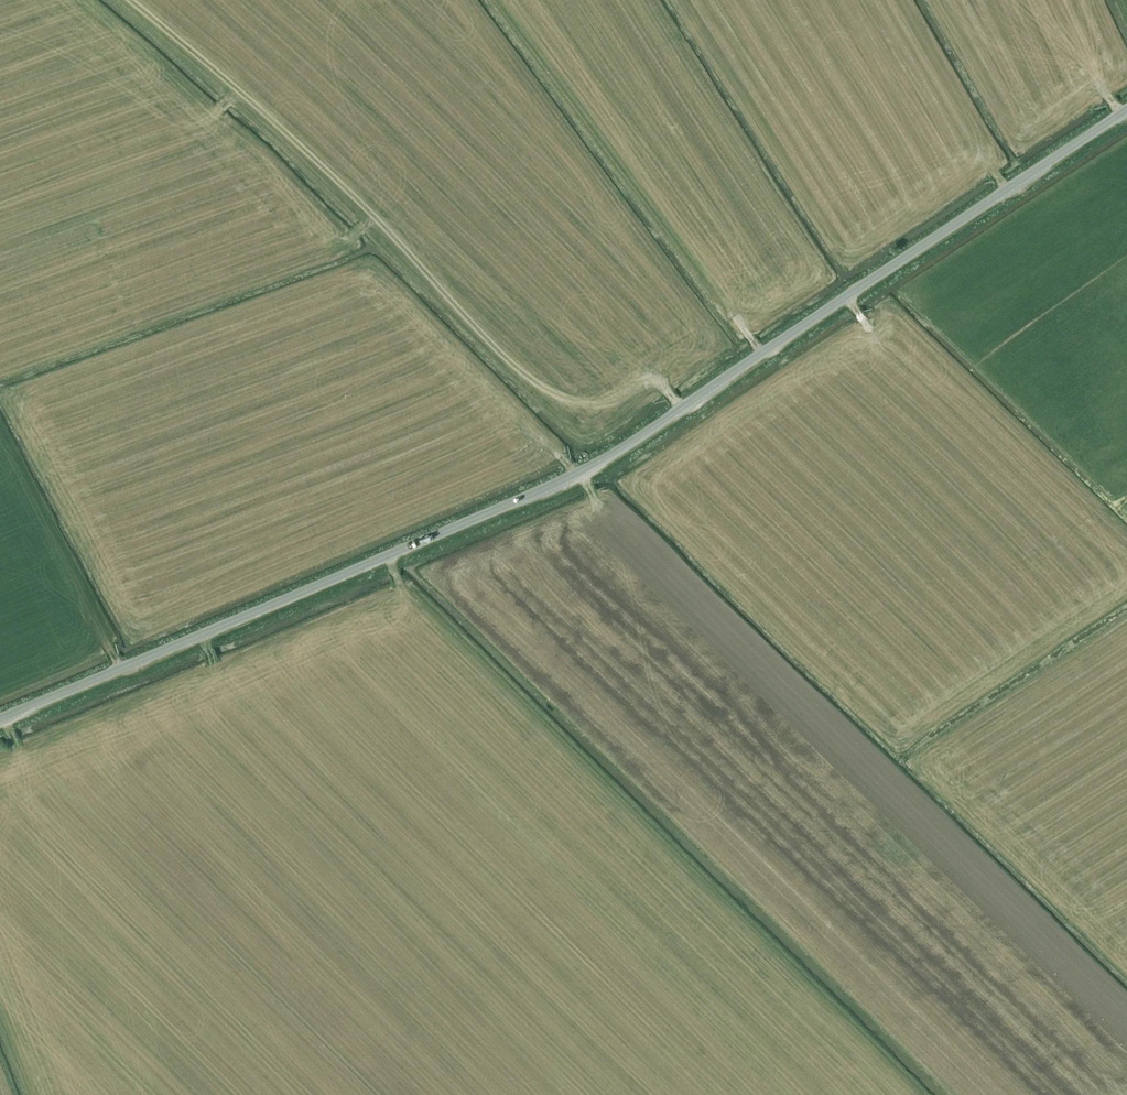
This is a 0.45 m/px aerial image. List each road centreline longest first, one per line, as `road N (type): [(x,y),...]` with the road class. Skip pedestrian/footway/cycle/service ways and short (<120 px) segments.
road 1 (unclassified): [(0,720),(608,458),(1126,110)]

